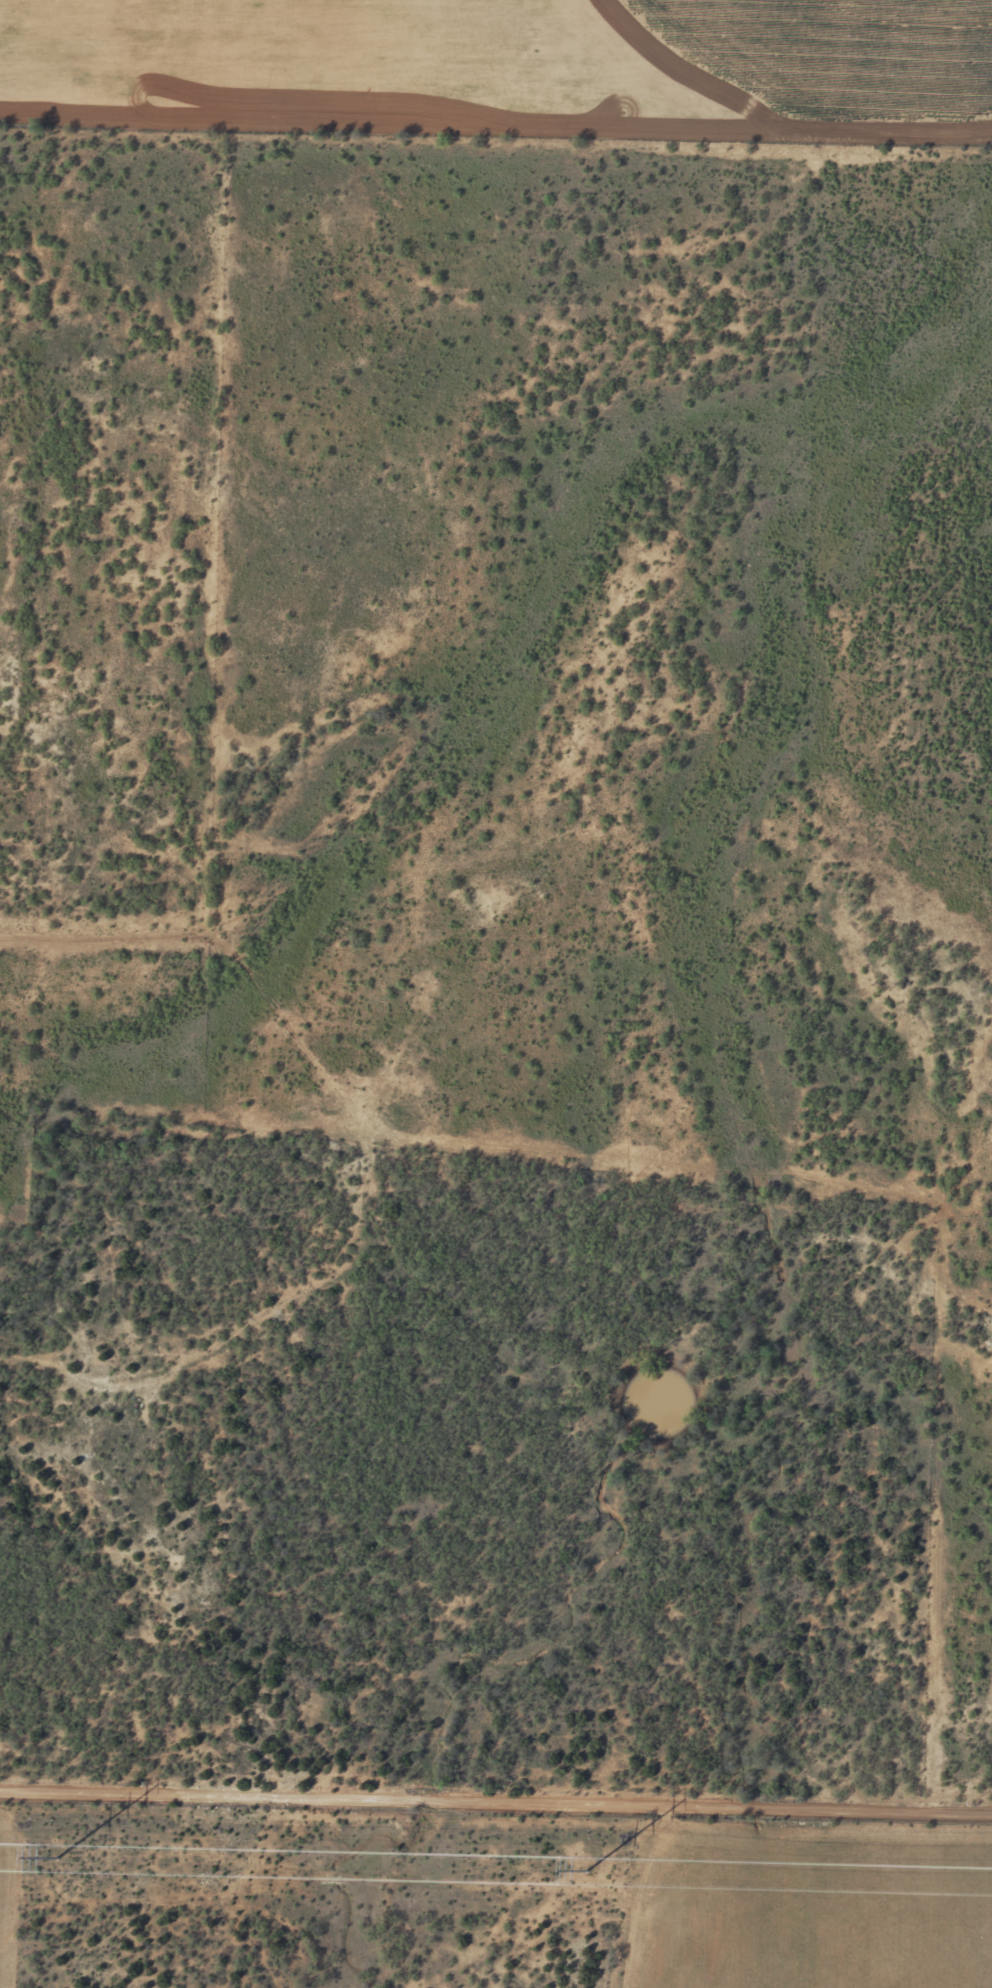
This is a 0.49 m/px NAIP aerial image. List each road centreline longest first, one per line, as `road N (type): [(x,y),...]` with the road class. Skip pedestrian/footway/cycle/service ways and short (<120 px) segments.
road 1 (residential): [(991,1813),(0,1790)]
road 2 (residential): [(0,1380),(42,1398),(175,1384),(296,1301),(389,1279),(439,1311),(504,1393)]

